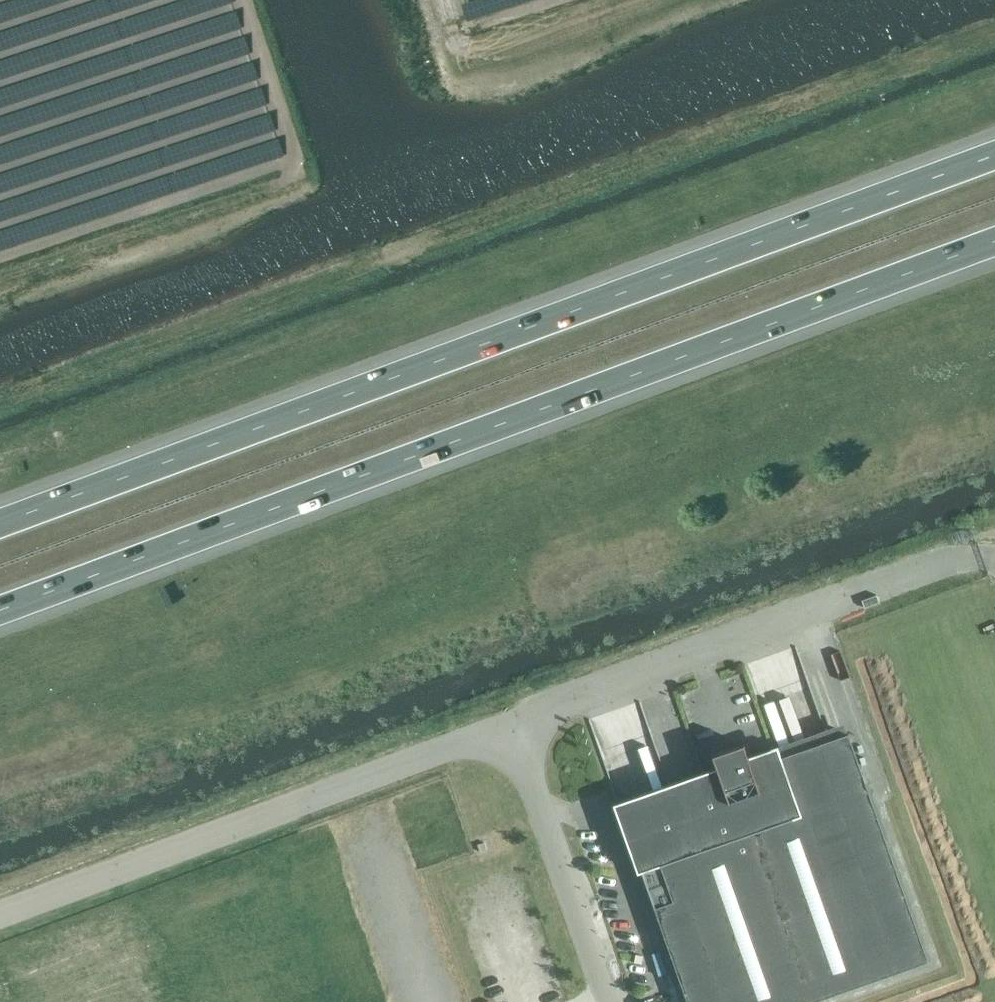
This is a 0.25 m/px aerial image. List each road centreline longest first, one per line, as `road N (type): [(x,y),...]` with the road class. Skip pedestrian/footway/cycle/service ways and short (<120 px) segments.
road 1 (motorway): [(0,611),(994,241)]
road 2 (motorway): [(994,155),(0,524)]
road 3 (unclassified): [(509,724),(0,914)]
road 4 (unclassified): [(960,557),(509,724)]
road 5 (unclassified): [(607,1001),(509,724)]

